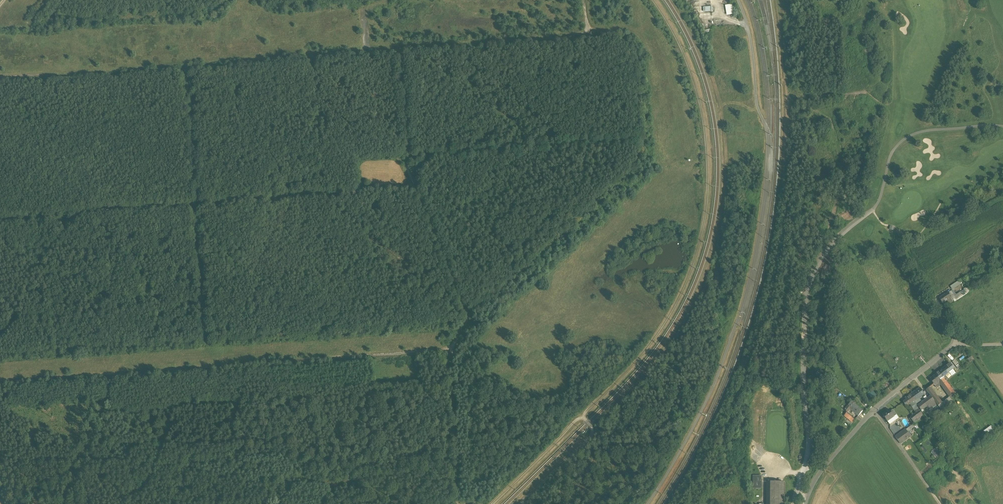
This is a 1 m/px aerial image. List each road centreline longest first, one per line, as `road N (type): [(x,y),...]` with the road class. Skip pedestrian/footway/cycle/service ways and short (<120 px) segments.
road 1 (track): [(654,0),(686,58),(704,122),(707,196),(693,267),(662,329),(630,369),(493,503)]
road 2 (track): [(1002,127),(903,141),(876,206),(818,266),(805,327),(810,437),(800,484),(809,497)]
road 3 (track): [(0,381),(451,351),(469,321)]
road 4 (track): [(211,344),(191,64),(369,53)]
road 5 (track): [(0,222),(415,188)]
road 6 (track): [(642,141),(410,156),(405,50)]
road 7 (track): [(366,13),(369,53),(592,37),(587,0)]
road 8 (residential): [(828,464),(874,411),(958,344),(936,302)]
road 9 (track): [(410,156),(407,167),(469,321)]
road 10 (track): [(850,229),(867,247),(905,250),(1002,198)]
road 11 (track): [(459,503),(451,351)]
road 12 (track): [(334,487),(415,478),(460,485)]
road 13 (track): [(582,417),(596,436),(525,503)]

